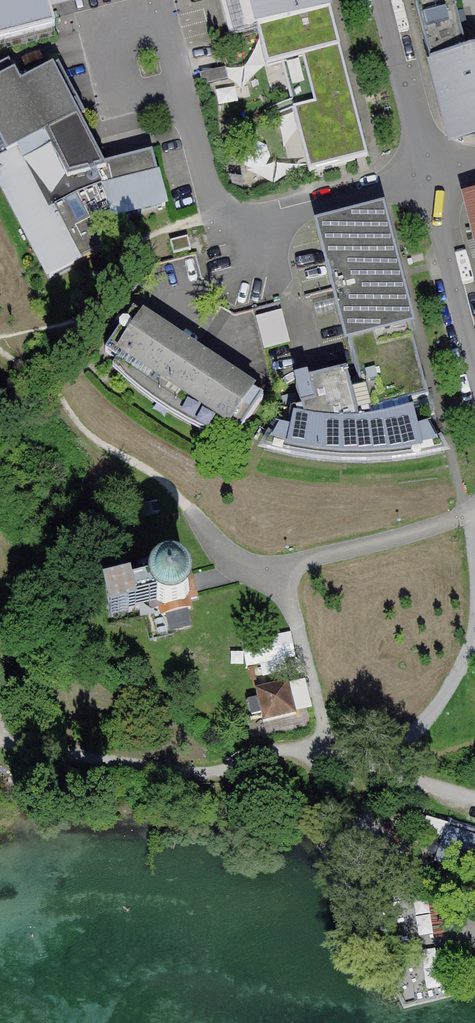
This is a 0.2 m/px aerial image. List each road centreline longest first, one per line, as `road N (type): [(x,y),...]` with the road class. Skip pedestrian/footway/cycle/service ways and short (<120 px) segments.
road 1 (track): [(58,402),(92,442),(168,483),(215,542),(278,571)]
road 2 (residential): [(187,84),(169,3),(104,17),(123,99)]
road 3 (track): [(474,795),(324,745),(262,748)]
road 4 (track): [(278,571),(403,538),(474,508)]
road 5 (residential): [(430,172),(474,356)]
road 6 (track): [(278,571),(324,745)]
road 7 (residential): [(386,0),(430,172)]
road 8 (residential): [(430,172),(269,226)]
road 9 (residential): [(269,226),(278,267),(232,279),(218,221)]
road 10 (residential): [(218,221),(187,84)]

